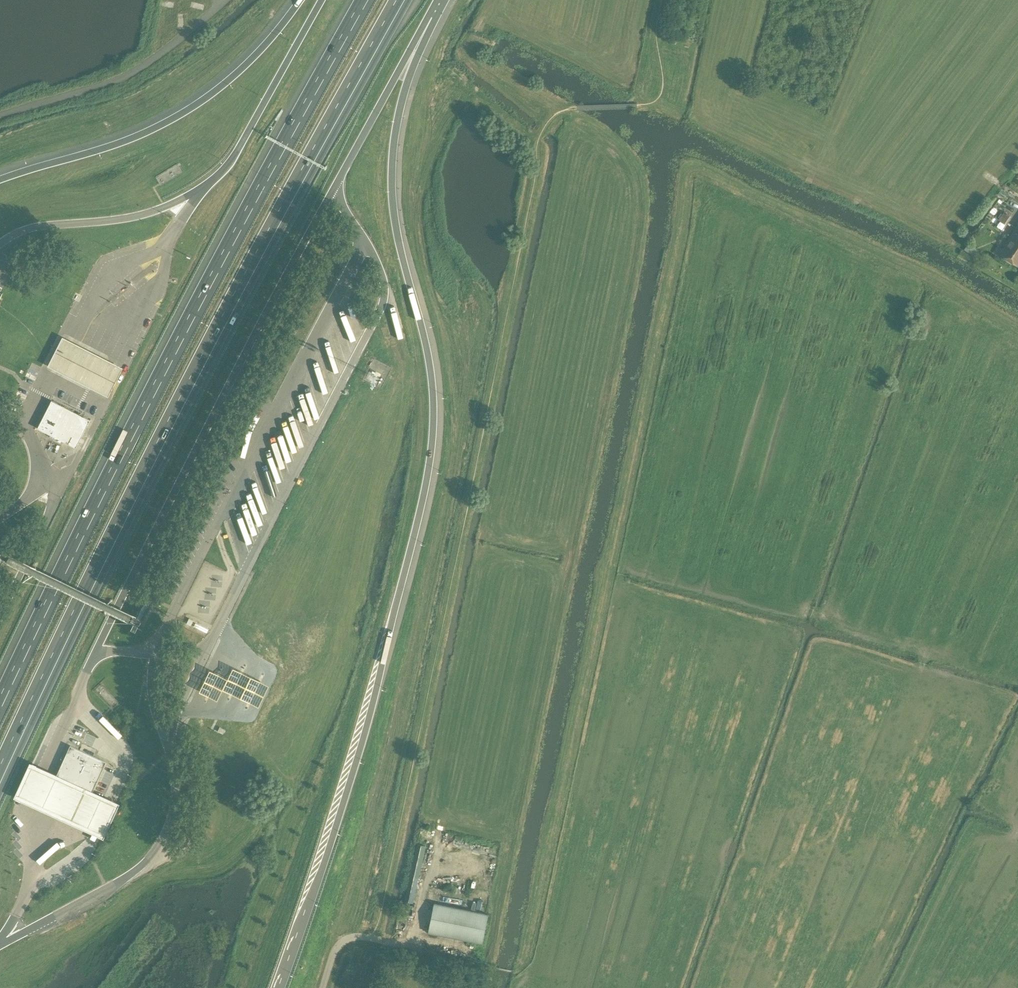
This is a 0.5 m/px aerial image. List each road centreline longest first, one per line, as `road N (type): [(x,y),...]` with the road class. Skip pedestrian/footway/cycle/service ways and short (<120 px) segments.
road 1 (motorway): [(279,987),(357,753),(425,487),(432,382),(391,174),(405,90),(442,0)]
road 2 (motorway): [(0,770),(173,412),(399,0)]
road 3 (motorway): [(363,0),(150,387),(0,698)]
road 4 (motorway): [(301,0),(257,53),(163,124),(0,181)]
road 5 (unclassified): [(226,0),(137,70),(0,116)]
road 6 (motorway): [(336,184),(437,0)]
road 7 (motorway): [(321,0),(216,178)]

